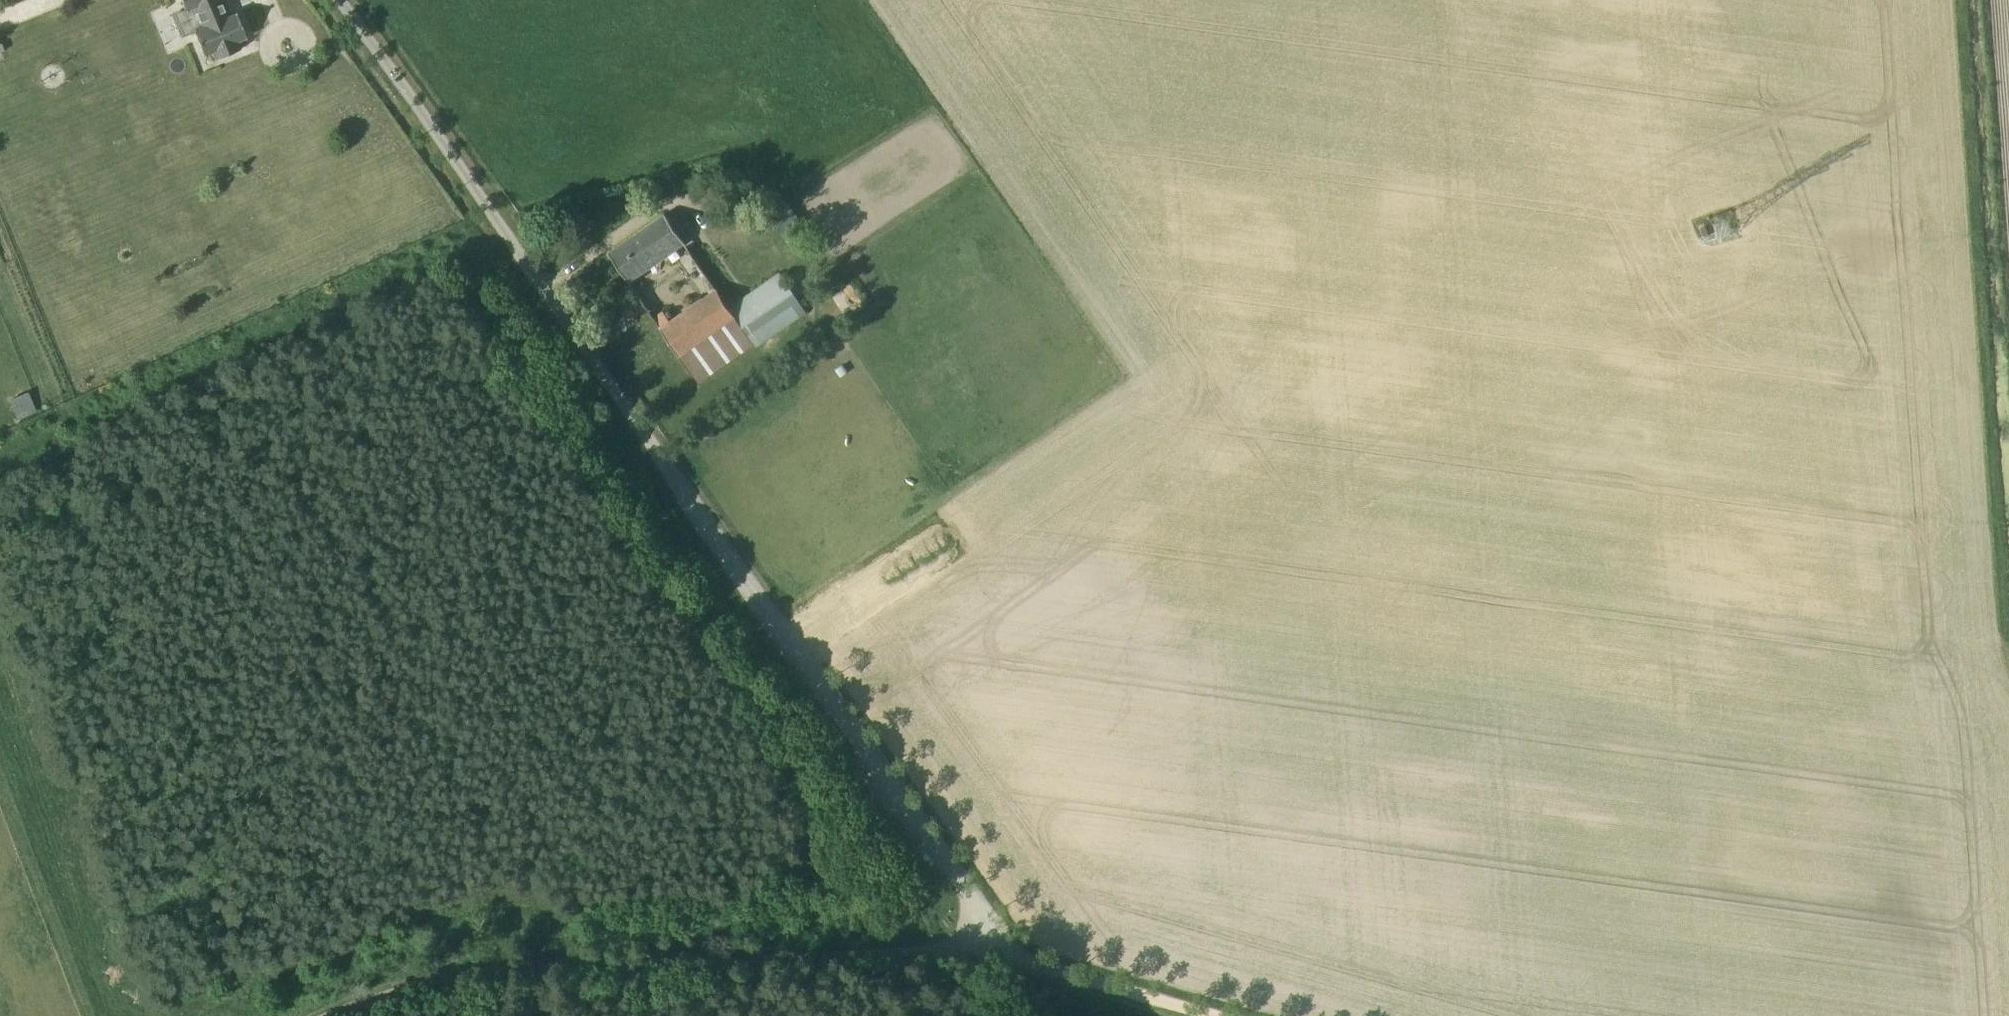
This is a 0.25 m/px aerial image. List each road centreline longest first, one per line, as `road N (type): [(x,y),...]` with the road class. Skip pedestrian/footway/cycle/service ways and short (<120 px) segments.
road 1 (track): [(1004,951),(498,969),(410,984),(320,1015)]
road 2 (track): [(1004,951),(867,741),(657,452)]
road 3 (unclassified): [(657,452),(339,0)]
road 4 (track): [(1232,1015),(1004,951)]

